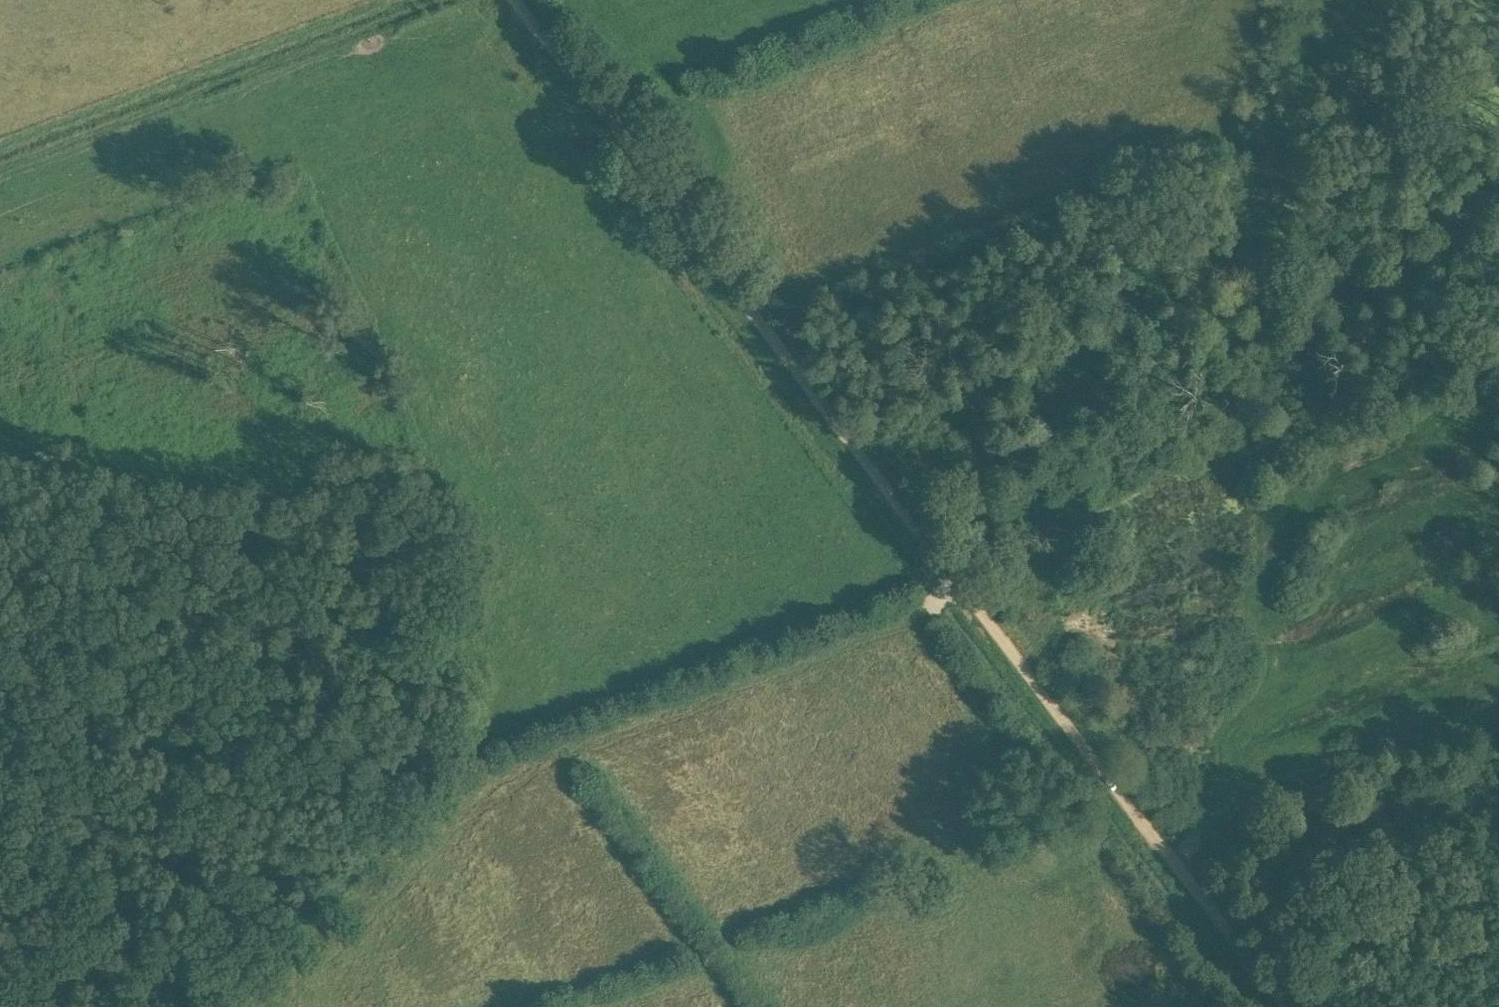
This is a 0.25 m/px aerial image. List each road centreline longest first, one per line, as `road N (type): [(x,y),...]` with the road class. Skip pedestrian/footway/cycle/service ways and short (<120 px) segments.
road 1 (track): [(1302,1006),(524,9)]

